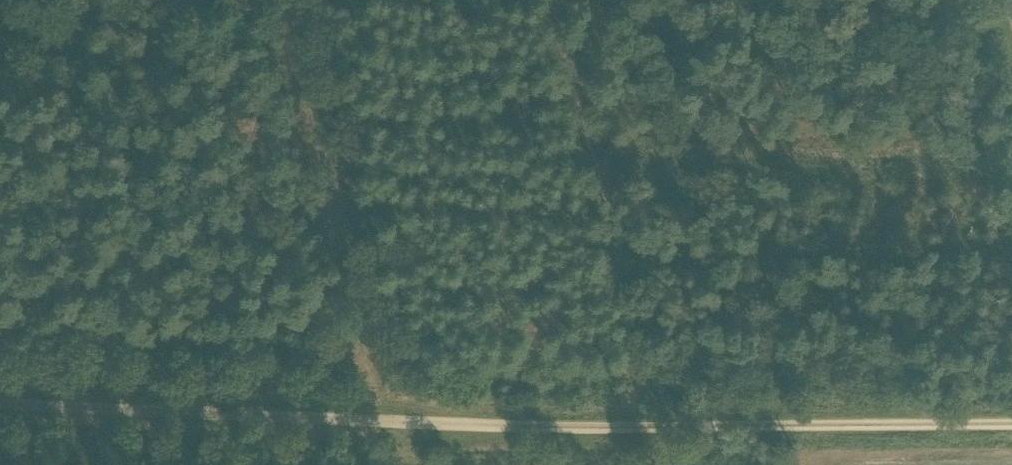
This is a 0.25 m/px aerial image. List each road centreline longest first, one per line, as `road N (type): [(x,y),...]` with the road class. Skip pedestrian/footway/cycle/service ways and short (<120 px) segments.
road 1 (track): [(0,413),(404,435),(1011,427)]

